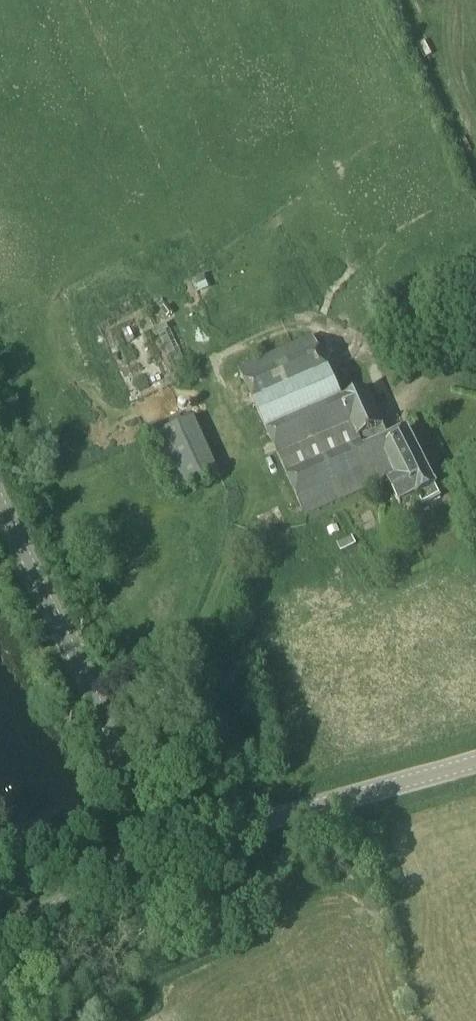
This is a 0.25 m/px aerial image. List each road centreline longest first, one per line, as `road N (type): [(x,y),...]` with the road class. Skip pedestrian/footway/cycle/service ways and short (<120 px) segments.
road 1 (tertiary): [(162,853),(0,519)]
road 2 (tertiary): [(475,768),(162,853)]
road 3 (track): [(215,835),(289,941),(182,1000),(169,1020)]
road 4 (tertiary): [(0,933),(162,853)]

